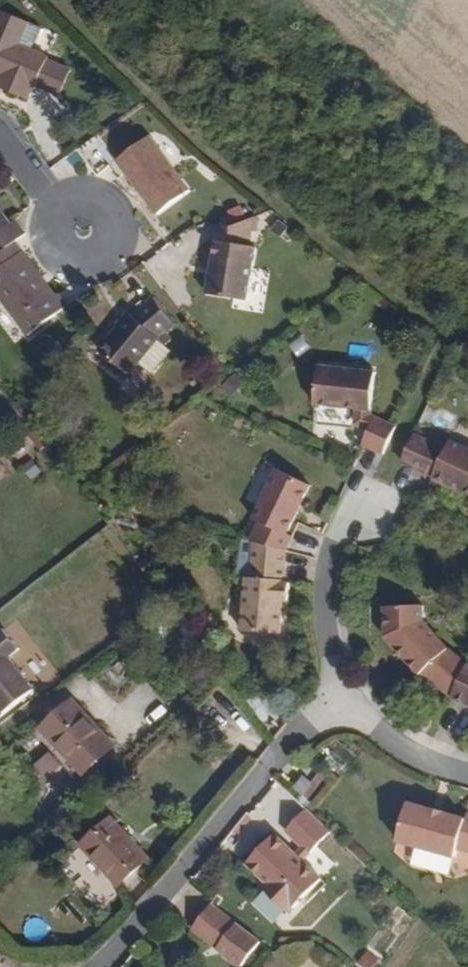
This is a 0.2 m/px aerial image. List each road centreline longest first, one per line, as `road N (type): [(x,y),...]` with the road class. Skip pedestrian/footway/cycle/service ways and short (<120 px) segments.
road 1 (residential): [(101,966),(344,694)]
road 2 (residential): [(374,512),(342,540),(329,601),(344,694)]
road 3 (residential): [(51,226),(56,246),(82,261),(102,255),(115,238),(114,216),(99,200),(78,196),(59,207)]
road 4 (residential): [(344,694),(432,762),(467,772)]

